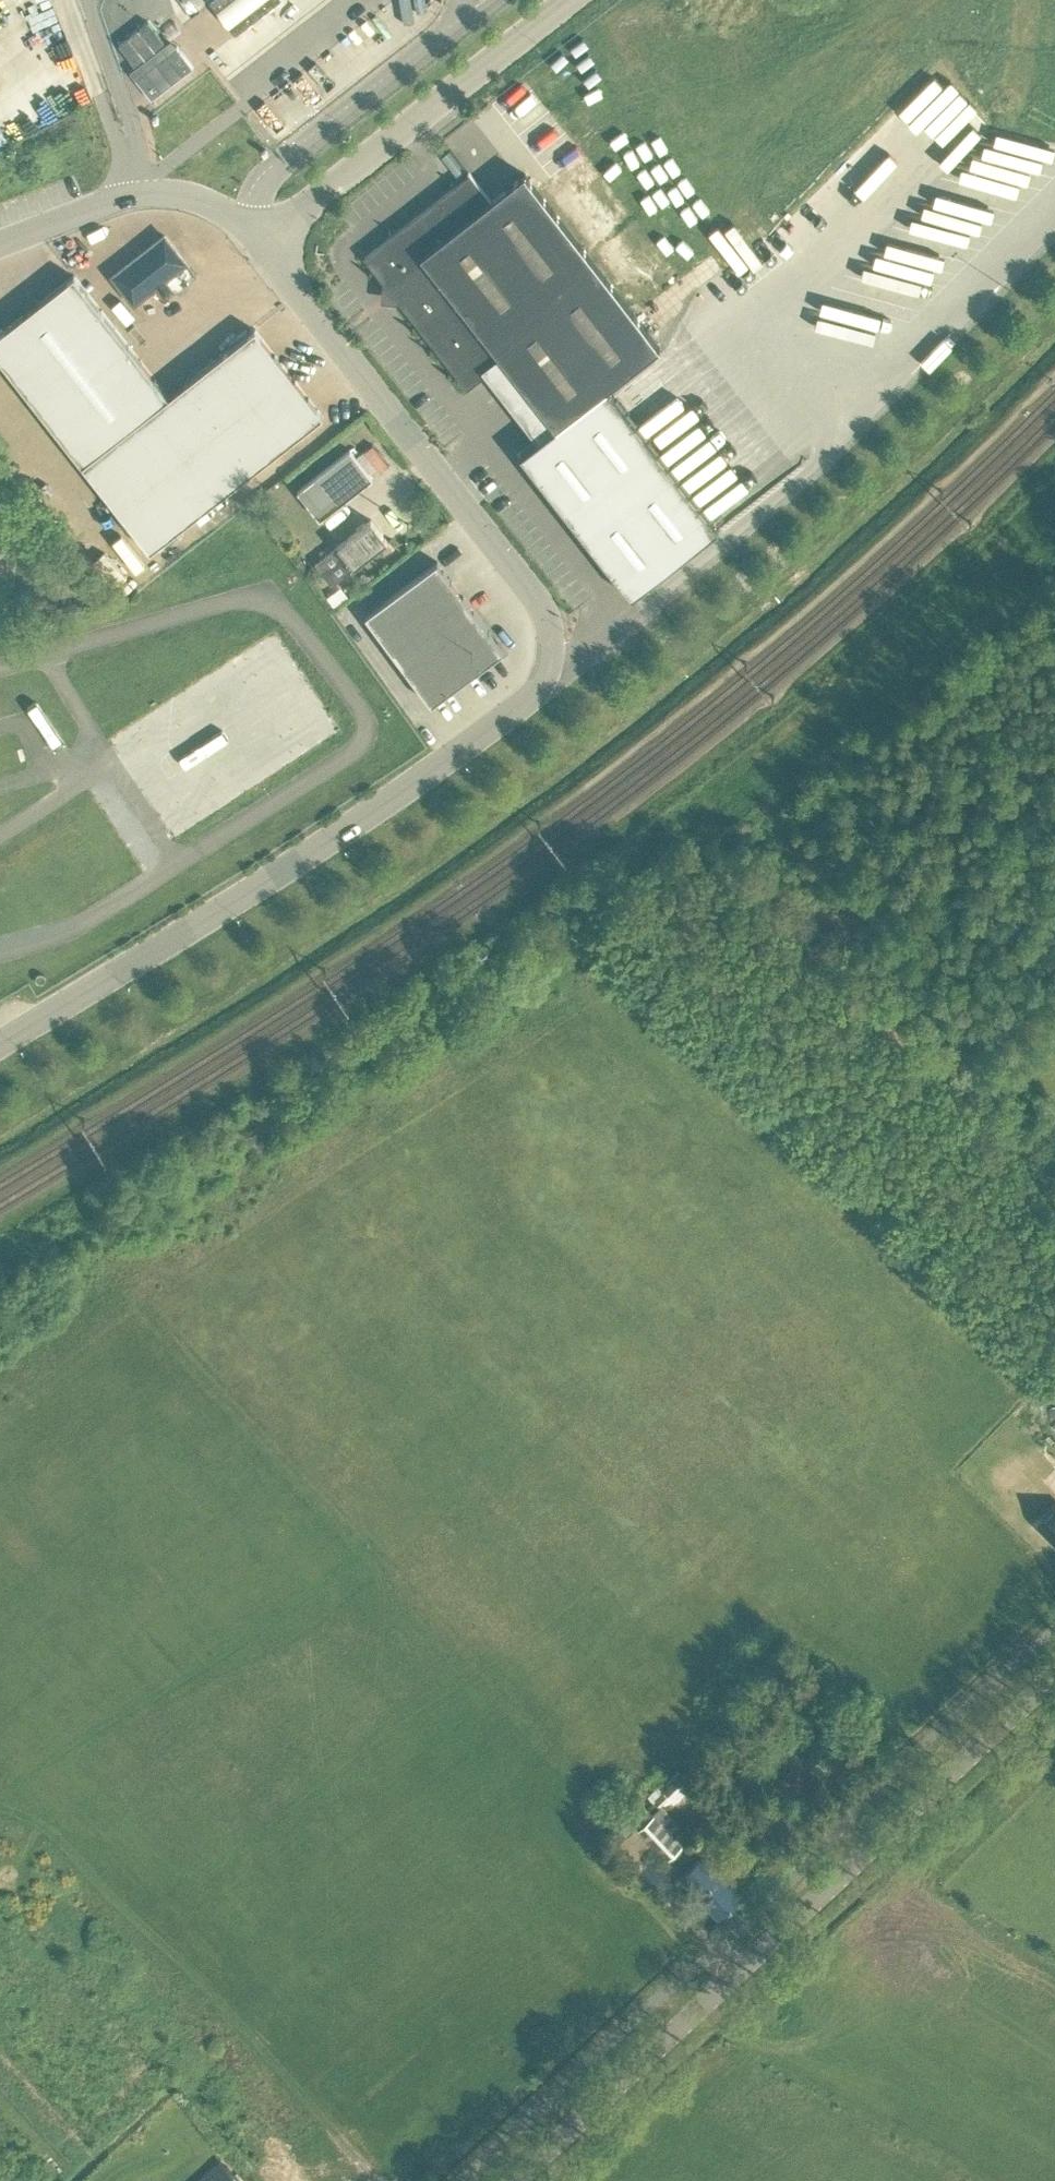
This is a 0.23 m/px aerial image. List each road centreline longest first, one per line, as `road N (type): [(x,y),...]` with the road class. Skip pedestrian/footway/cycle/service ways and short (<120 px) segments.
road 1 (unclassified): [(0,1043),(288,867),(517,709),(545,672),(549,635),(538,598),(265,247)]
road 2 (tertiary): [(512,2180),(1054,1672)]
road 3 (unclassified): [(564,0),(265,247)]
road 4 (unclassified): [(265,247),(213,204),(160,190),(0,241)]

